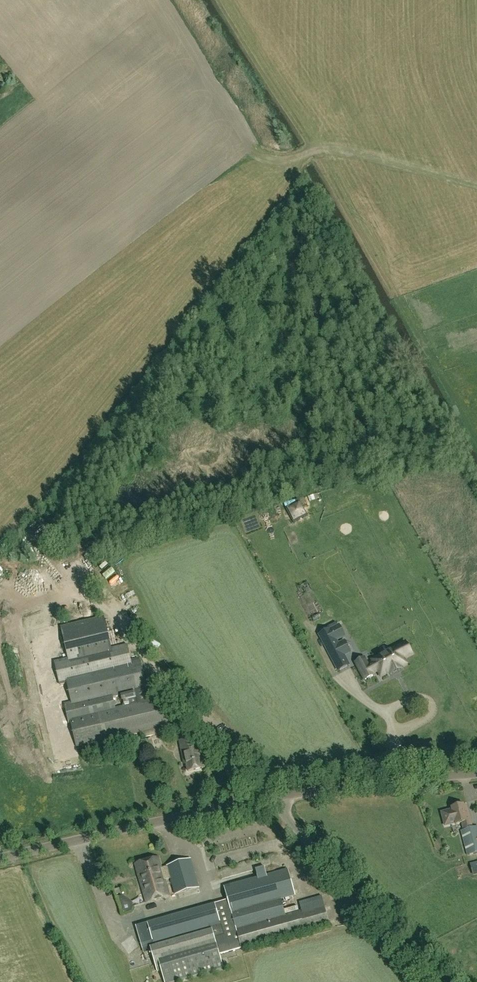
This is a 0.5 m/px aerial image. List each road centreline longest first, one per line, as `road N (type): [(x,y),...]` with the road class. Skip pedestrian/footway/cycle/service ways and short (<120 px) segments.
road 1 (tertiary): [(0,858),(272,798)]
road 2 (unclassified): [(424,981),(272,798)]
road 3 (tertiary): [(272,798),(476,773)]

